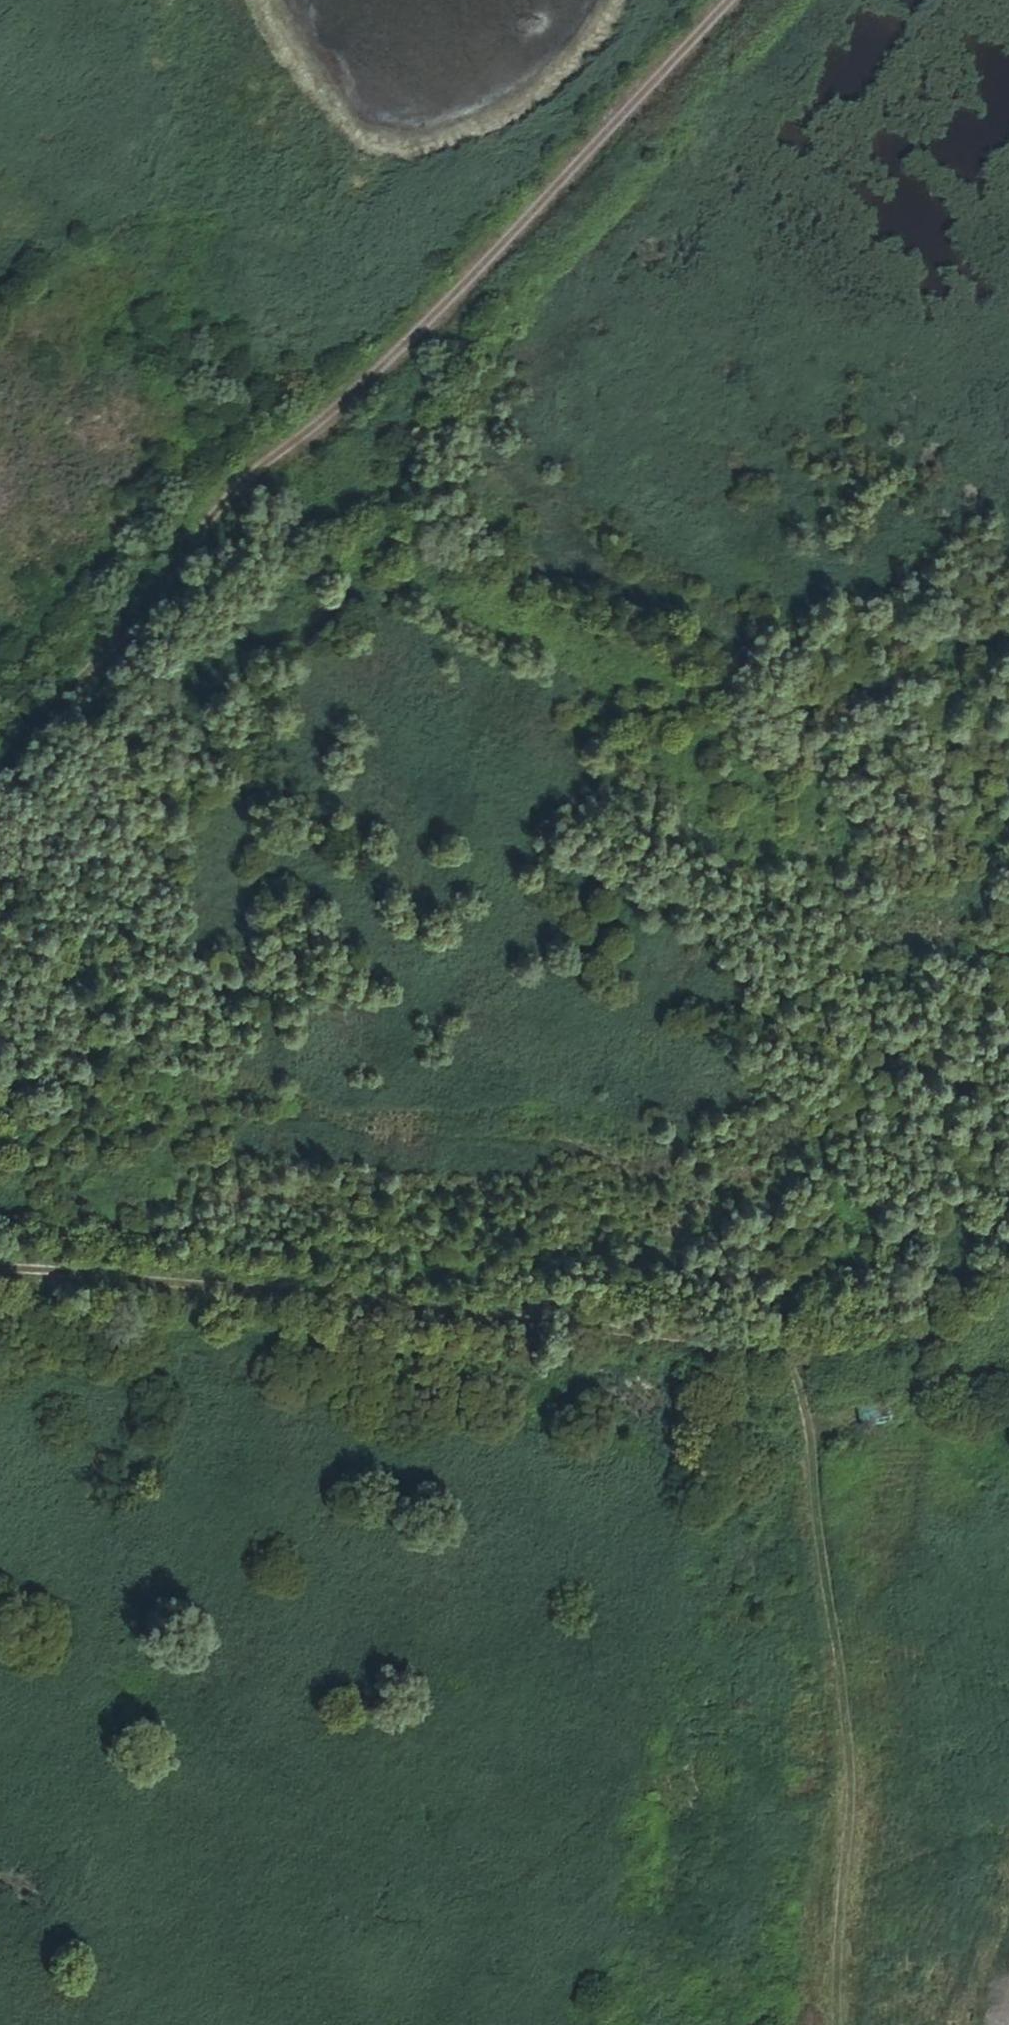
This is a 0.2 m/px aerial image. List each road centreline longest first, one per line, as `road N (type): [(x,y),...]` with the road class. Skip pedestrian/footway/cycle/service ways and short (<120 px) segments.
road 1 (track): [(0,794),(719,0)]
road 2 (track): [(0,1262),(844,1353)]

